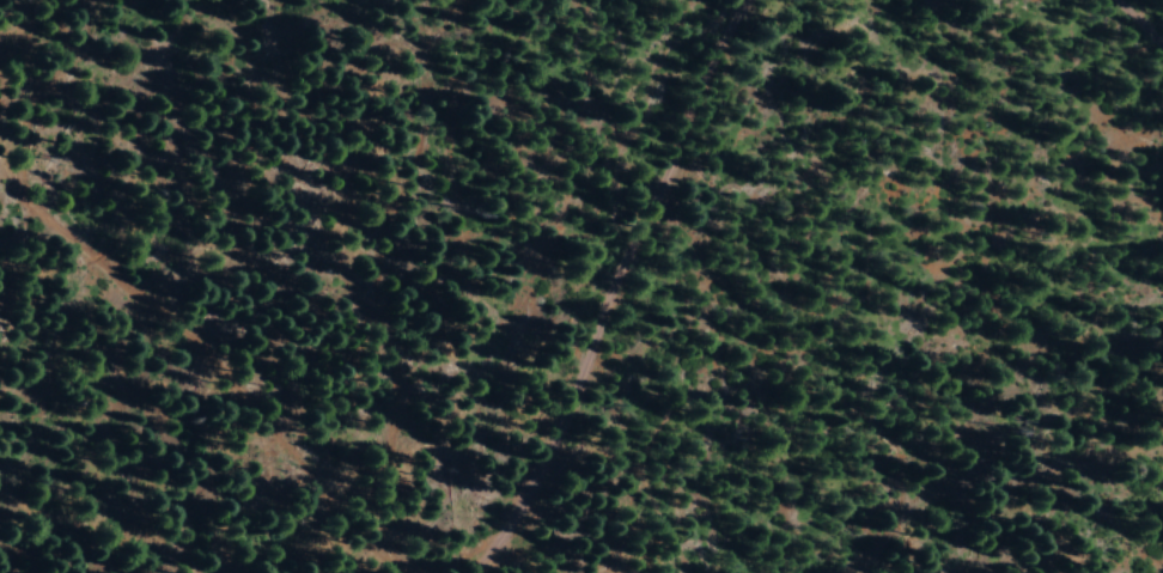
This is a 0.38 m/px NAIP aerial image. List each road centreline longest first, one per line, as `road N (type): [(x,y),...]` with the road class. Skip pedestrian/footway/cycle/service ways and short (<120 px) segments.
road 1 (track): [(469,572),(512,541),(553,421),(613,401),(741,0)]
road 2 (track): [(613,401),(639,427),(659,520),(686,572)]

